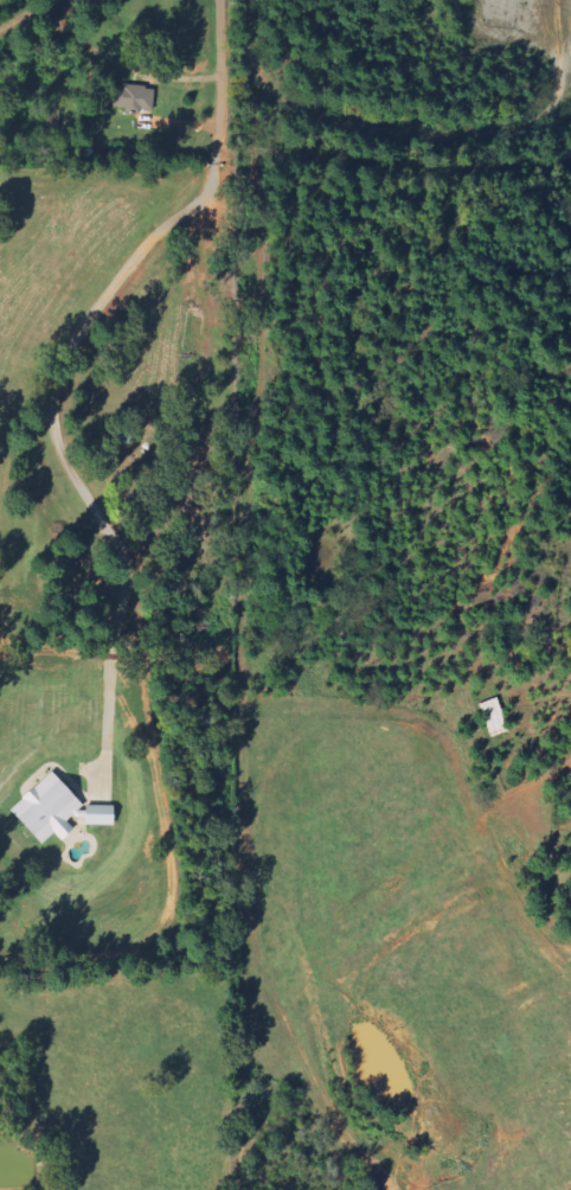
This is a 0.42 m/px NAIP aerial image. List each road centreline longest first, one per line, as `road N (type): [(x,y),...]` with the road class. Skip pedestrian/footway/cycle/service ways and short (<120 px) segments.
road 1 (residential): [(219,0),(216,164)]

